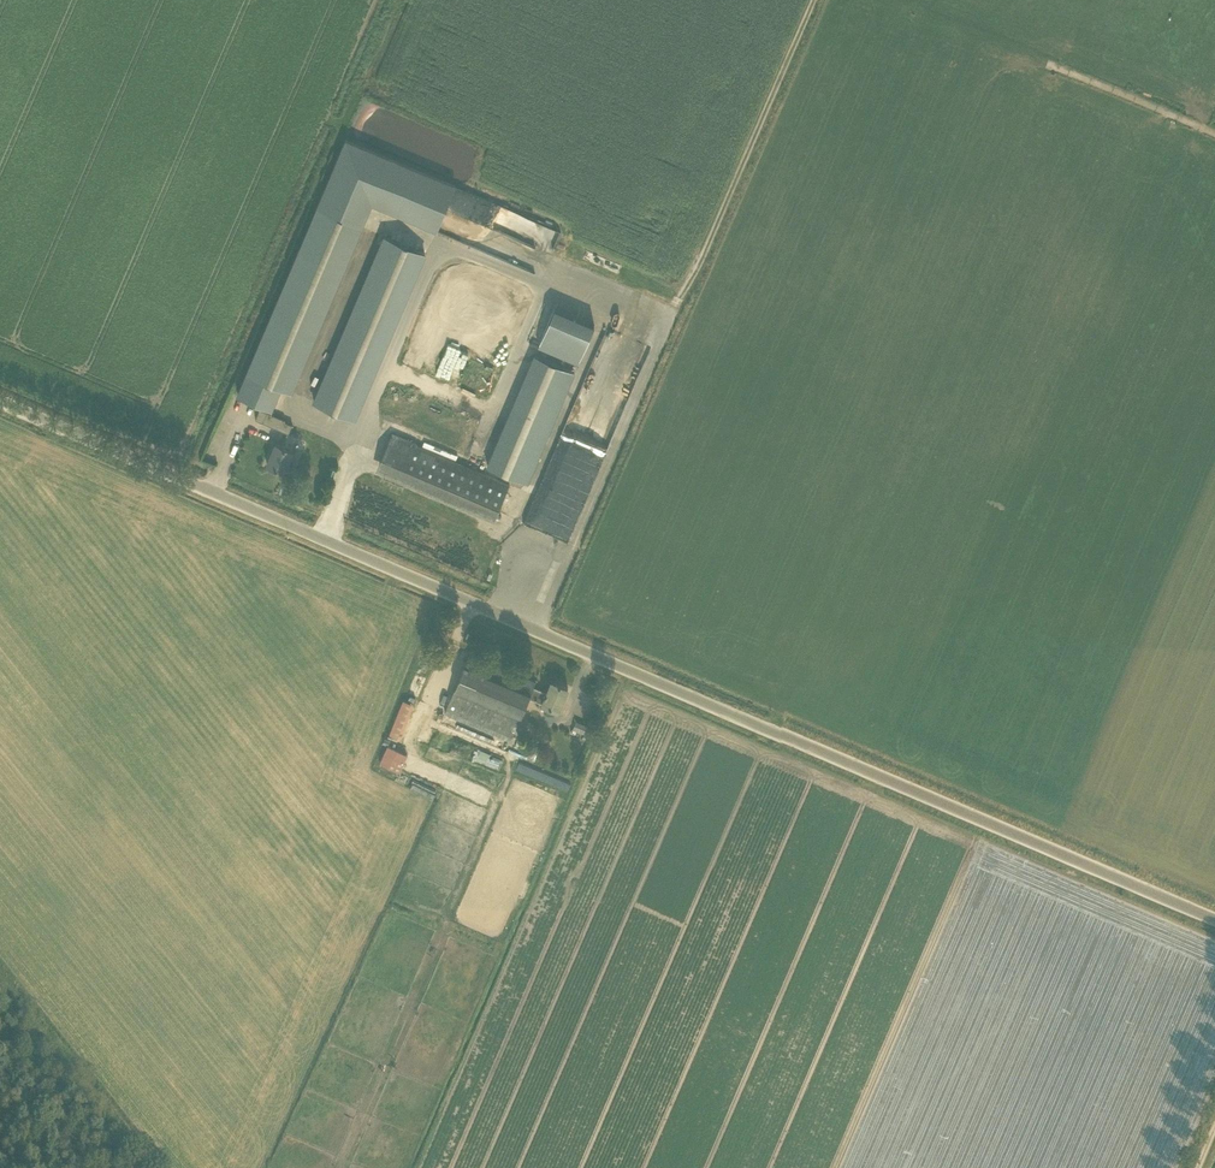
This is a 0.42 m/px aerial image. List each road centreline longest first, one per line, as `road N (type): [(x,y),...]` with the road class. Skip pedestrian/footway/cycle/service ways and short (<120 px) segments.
road 1 (tertiary): [(1214,920),(0,400)]
road 2 (track): [(157,1167),(0,973)]

